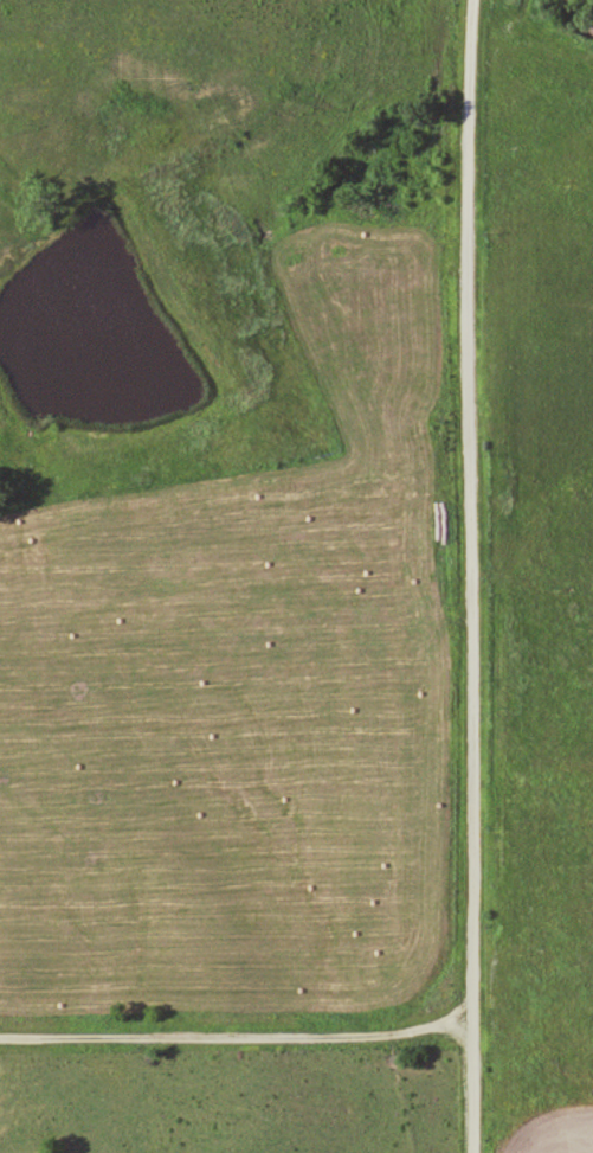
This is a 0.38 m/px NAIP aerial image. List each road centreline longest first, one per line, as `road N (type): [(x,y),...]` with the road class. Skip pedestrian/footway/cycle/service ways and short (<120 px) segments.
road 1 (residential): [(474,1152),(468,348),(474,0)]
road 2 (track): [(473,1026),(382,1038),(0,1038)]

